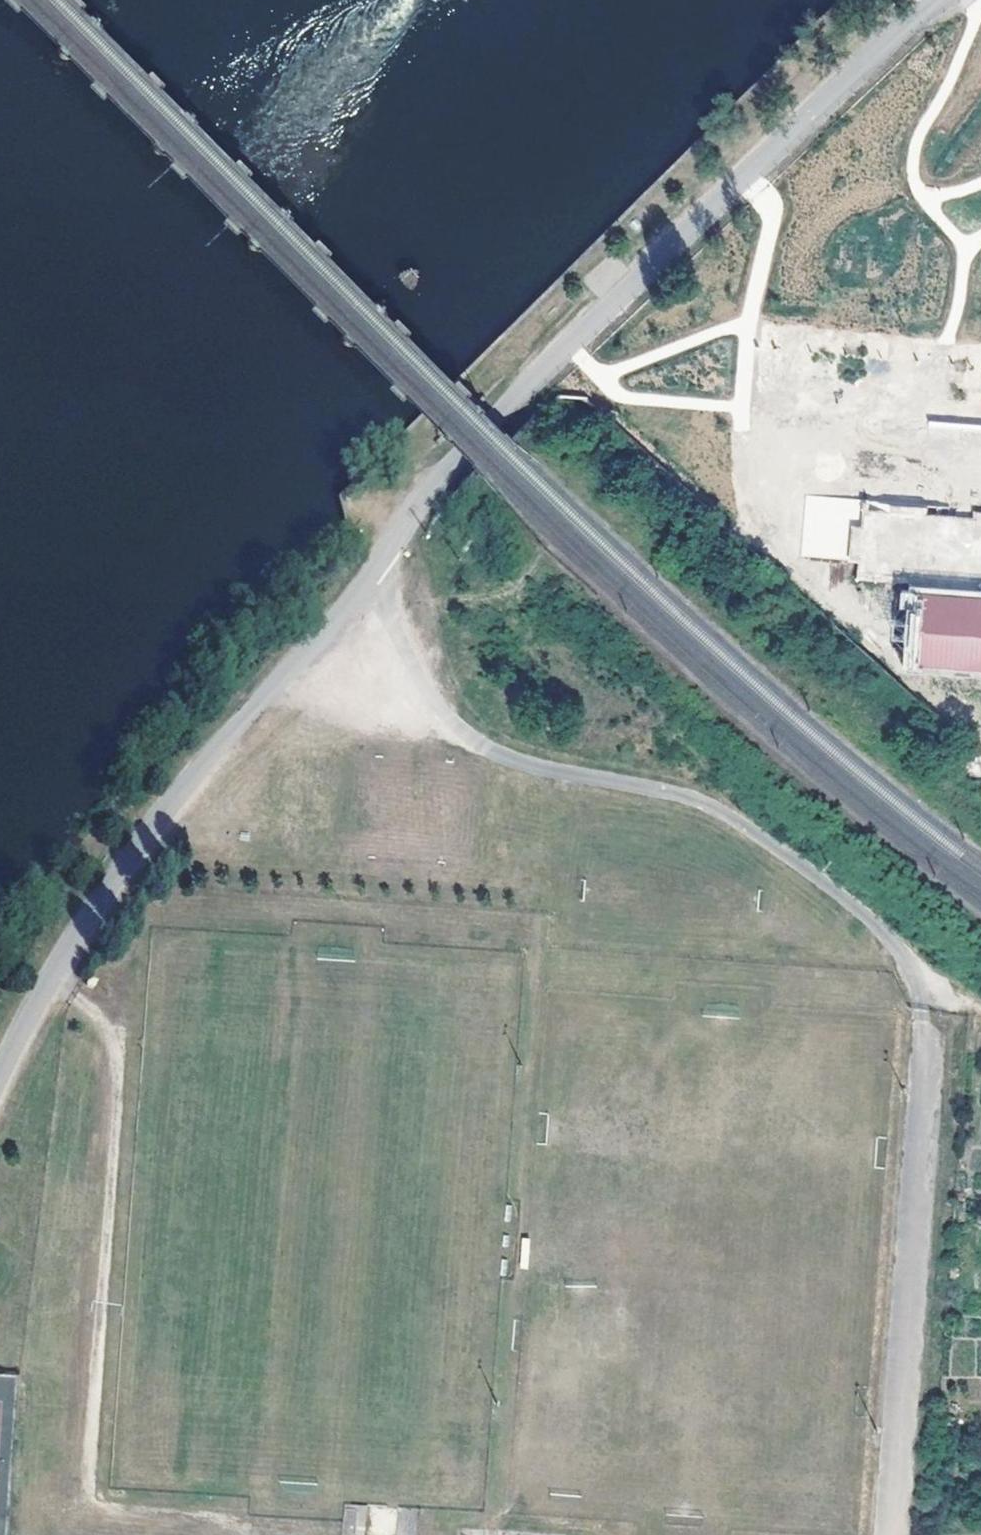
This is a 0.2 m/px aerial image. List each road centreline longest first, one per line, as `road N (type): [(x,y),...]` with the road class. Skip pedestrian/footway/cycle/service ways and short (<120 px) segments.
road 1 (unclassified): [(897,1534),(931,1019),(921,977),(883,927),(759,831),(674,796),(496,754),(459,730),(372,586)]
road 2 (residential): [(940,0),(696,228),(425,510),(372,586)]
road 3 (residential): [(372,586),(227,747),(93,924),(0,1090)]

